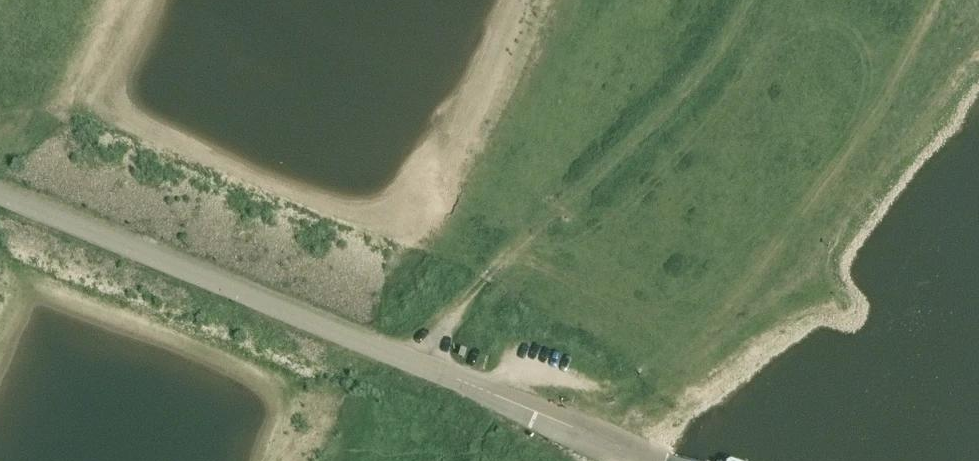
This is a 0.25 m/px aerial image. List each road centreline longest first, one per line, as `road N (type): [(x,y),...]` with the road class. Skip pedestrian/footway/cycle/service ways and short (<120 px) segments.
road 1 (tertiary): [(637,460),(0,196)]
road 2 (track): [(747,0),(707,59),(400,359)]

